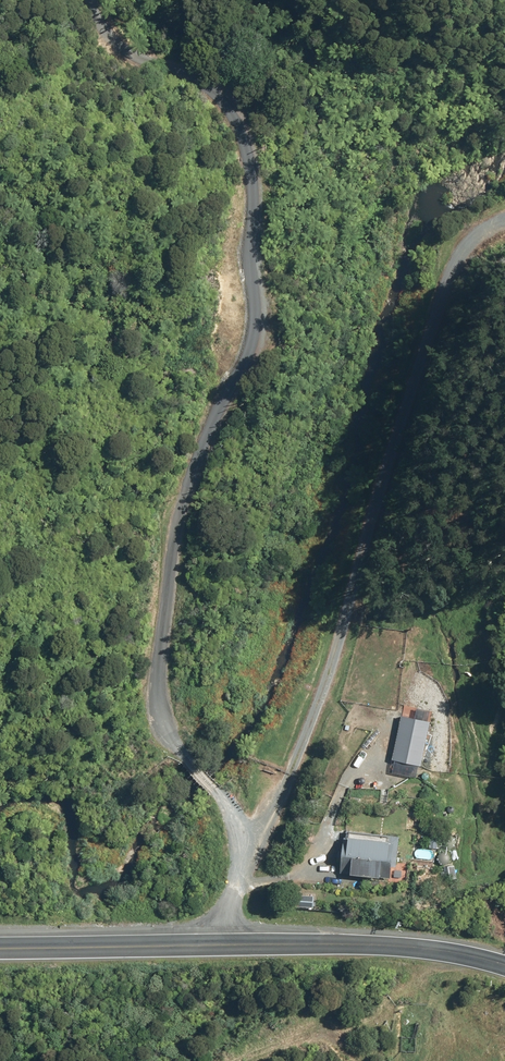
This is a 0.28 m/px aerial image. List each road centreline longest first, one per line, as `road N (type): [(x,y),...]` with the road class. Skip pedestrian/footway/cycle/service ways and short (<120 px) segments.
road 1 (track): [(261,847),(156,728),(161,573),(184,468),(219,386),(265,315),(254,199),(233,112),(149,55),(98,39),(81,0)]
road 2 (unclassified): [(225,943),(446,295),(476,230),(504,212)]
road 3 (secondary): [(225,943),(411,945),(504,966)]
road 4 (secondary): [(0,947),(225,943)]

